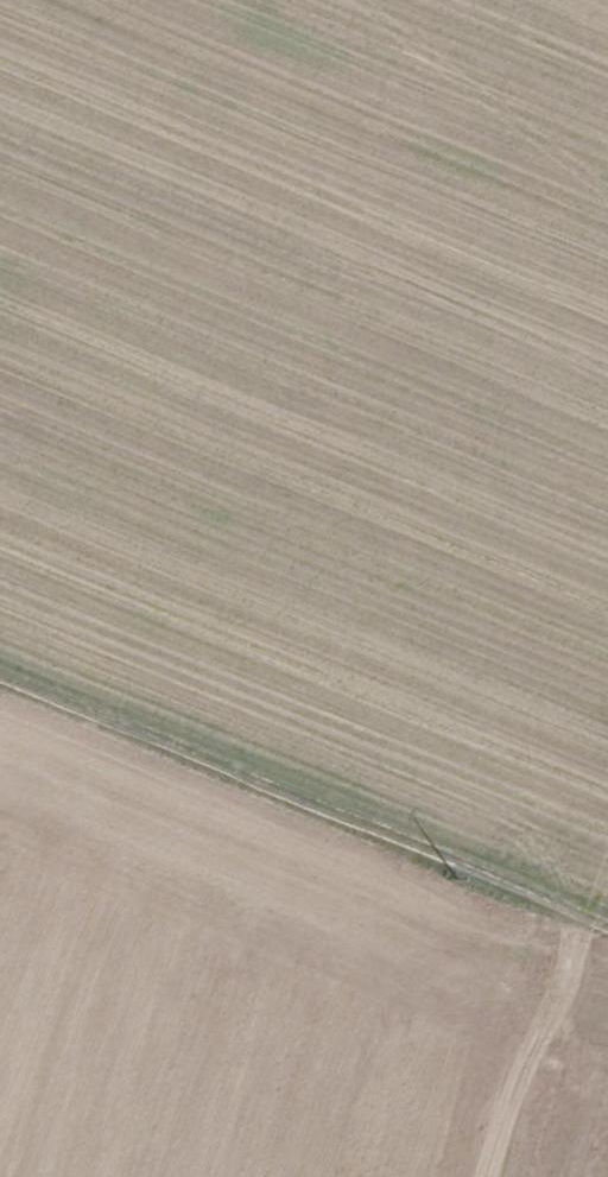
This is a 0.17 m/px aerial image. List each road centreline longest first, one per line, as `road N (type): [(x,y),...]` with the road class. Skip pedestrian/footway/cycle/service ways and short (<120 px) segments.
road 1 (track): [(607,923),(0,670)]

